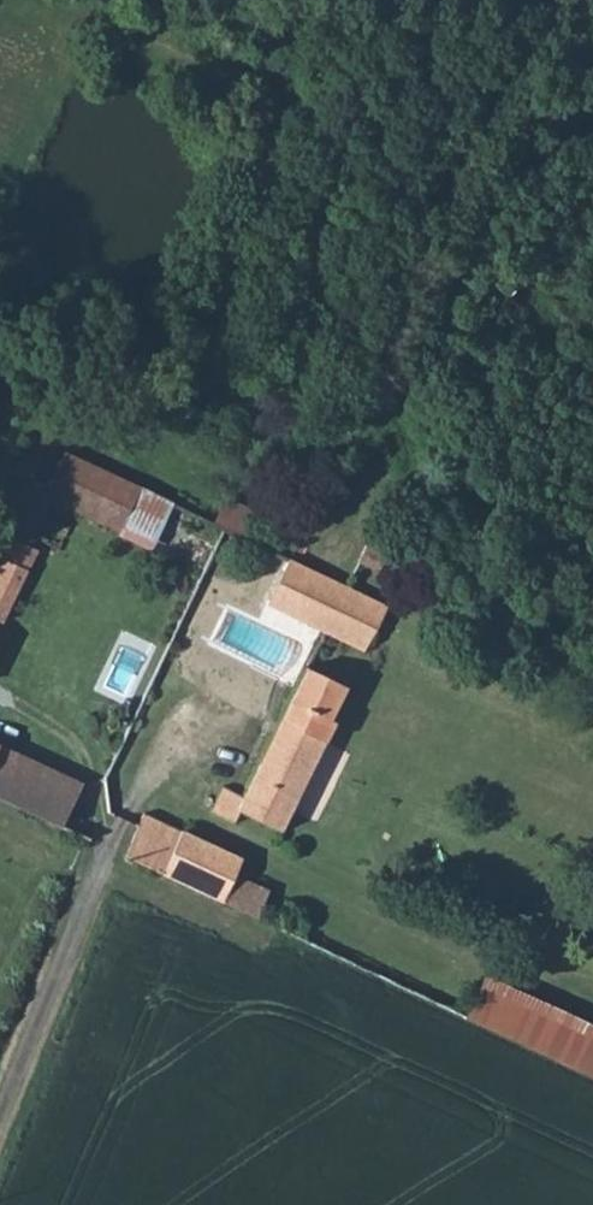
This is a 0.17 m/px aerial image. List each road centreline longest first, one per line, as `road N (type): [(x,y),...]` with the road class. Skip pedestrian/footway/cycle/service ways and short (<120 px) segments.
road 1 (unclassified): [(0,1104),(125,799)]

